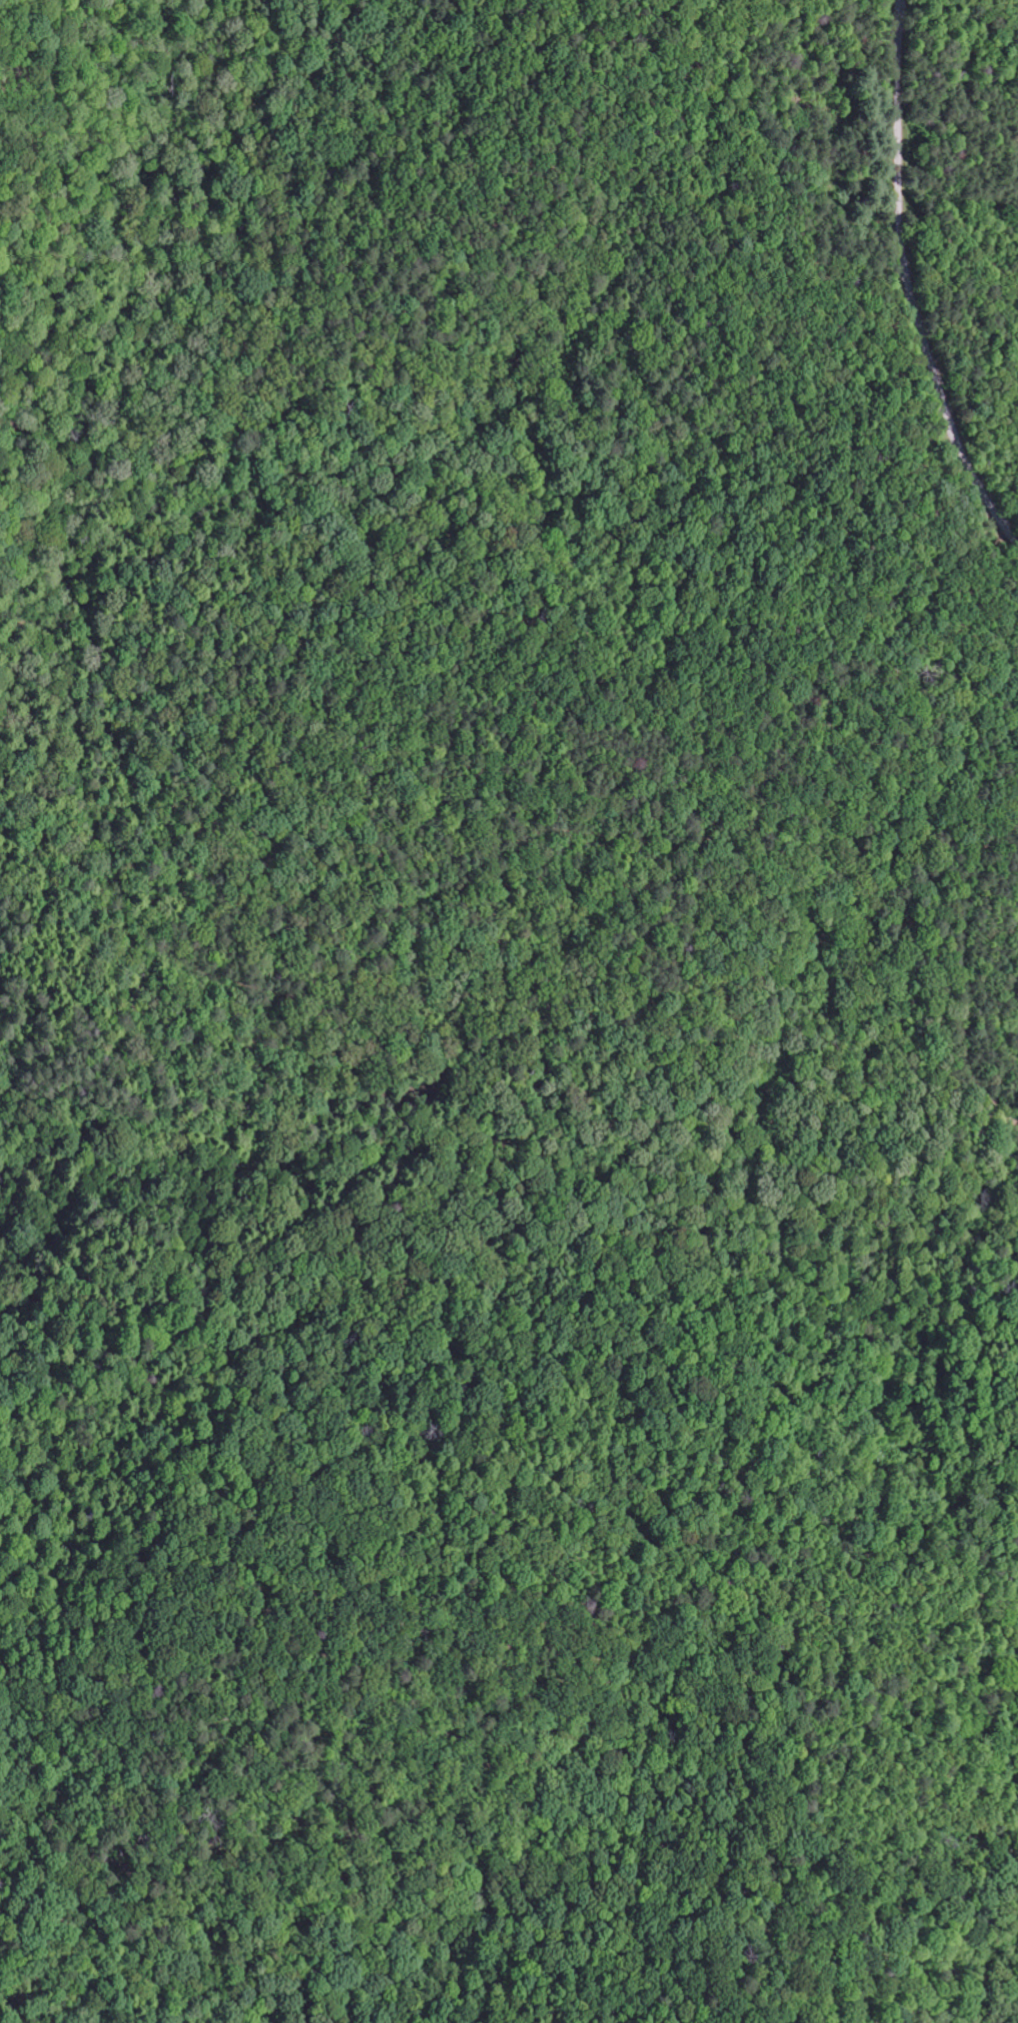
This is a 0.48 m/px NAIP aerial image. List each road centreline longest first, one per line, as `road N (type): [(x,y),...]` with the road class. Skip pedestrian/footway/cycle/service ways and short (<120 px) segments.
road 1 (residential): [(1017,540),(969,464),(898,239),(899,47),(907,0)]
road 2 (residential): [(1017,1148),(945,1074),(940,859),(1017,761)]

